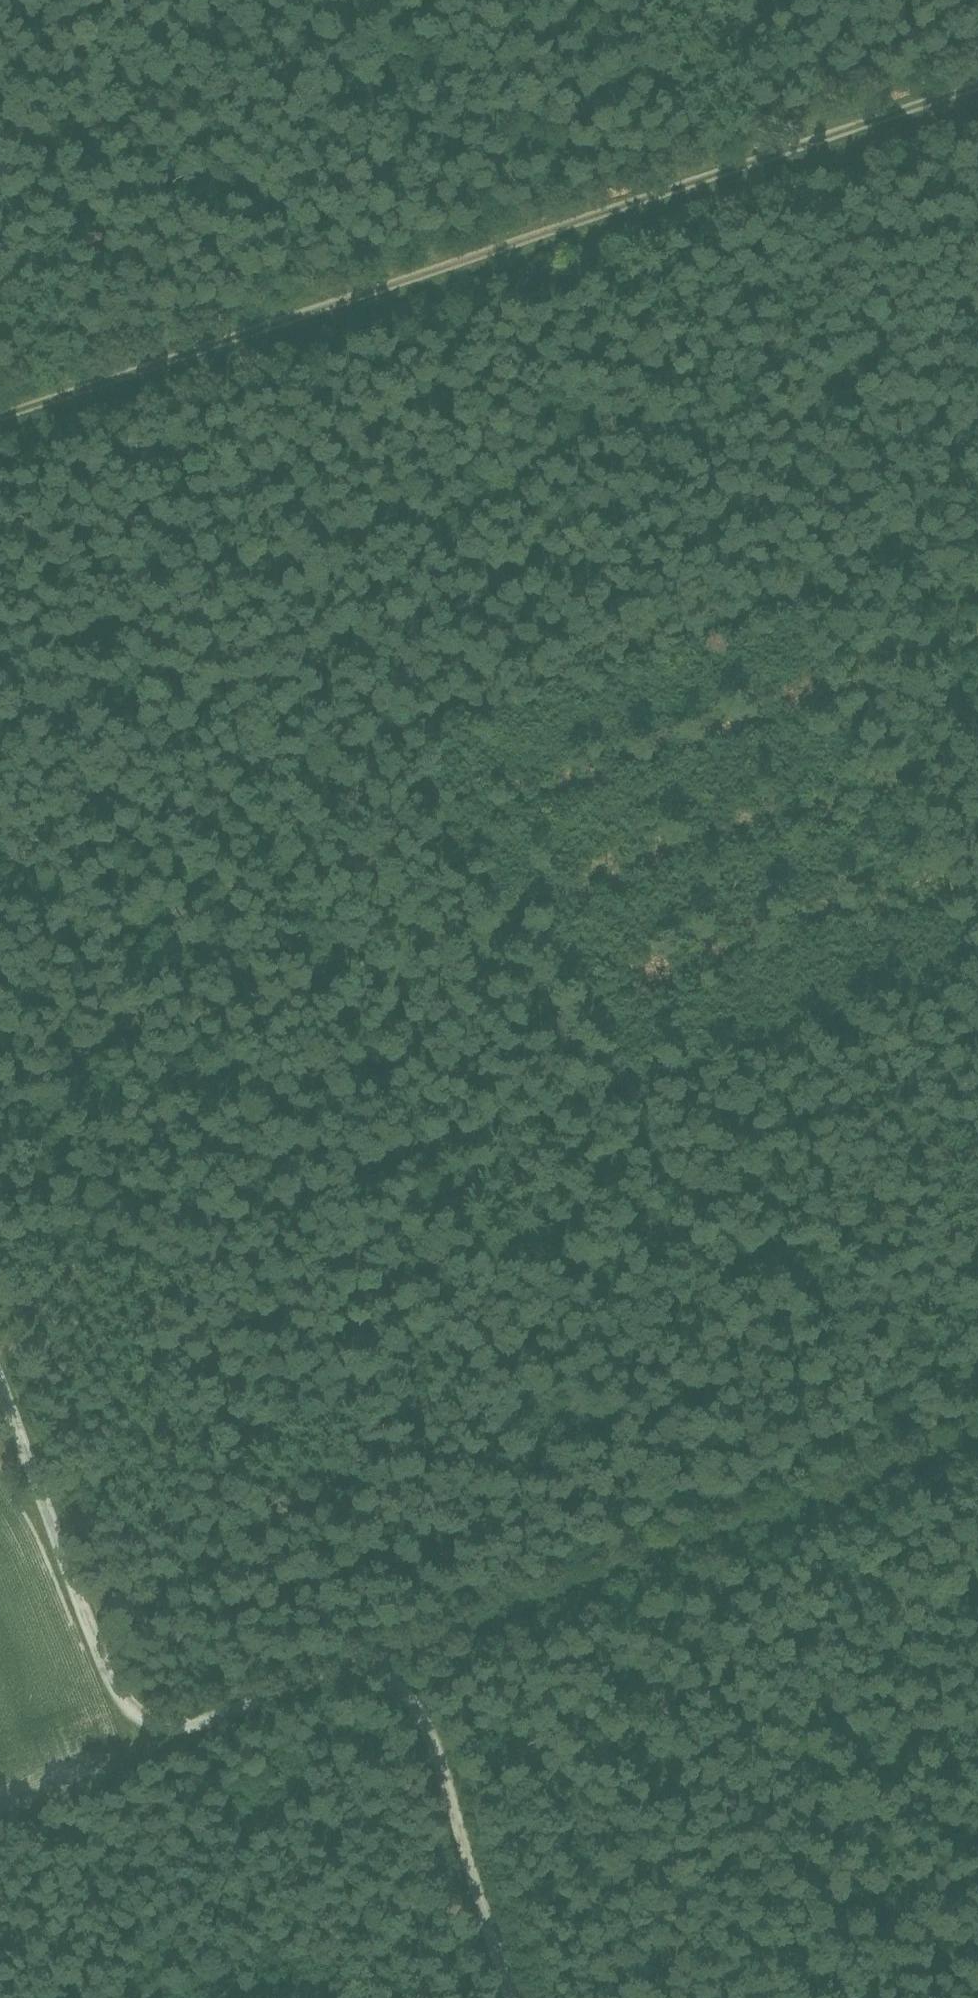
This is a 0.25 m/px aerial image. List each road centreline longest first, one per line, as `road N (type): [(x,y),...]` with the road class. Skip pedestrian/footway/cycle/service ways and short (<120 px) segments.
road 1 (track): [(977,90),(0,420)]
road 2 (unclassified): [(0,1380),(122,1683),(144,1715),(201,1728),(342,1677),(377,1680),(409,1699),(507,1997)]
road 3 (track): [(977,1441),(342,1677)]

